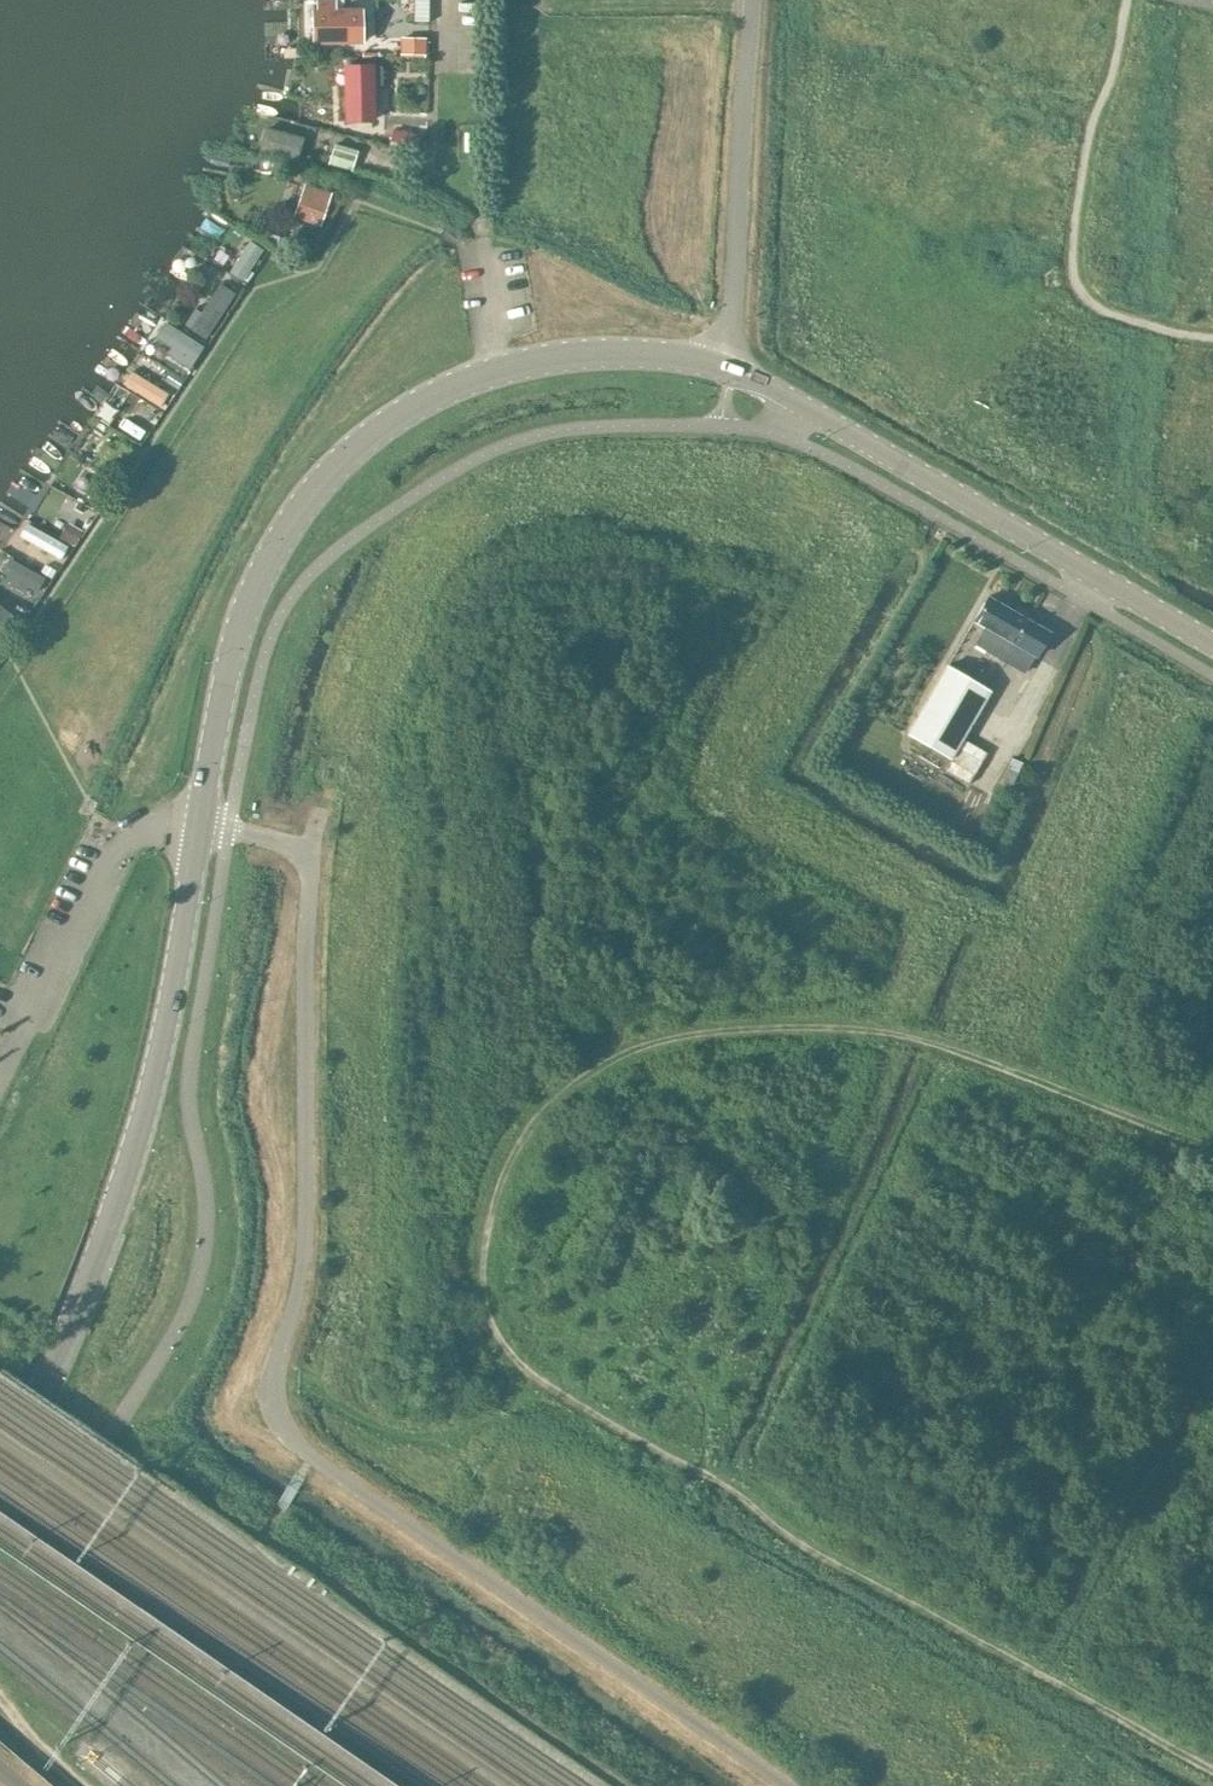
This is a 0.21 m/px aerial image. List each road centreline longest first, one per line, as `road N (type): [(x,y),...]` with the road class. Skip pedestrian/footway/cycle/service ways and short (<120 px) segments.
road 1 (secondary): [(727,368),(670,353),(555,355),(438,391),(340,455),(265,554),(244,605),(199,820)]
road 2 (secondary): [(0,1456),(75,1309),(116,1199),(168,1006),(199,820)]
road 3 (secondary): [(1212,641),(727,368)]
road 4 (unclassified): [(751,0),(727,368)]

